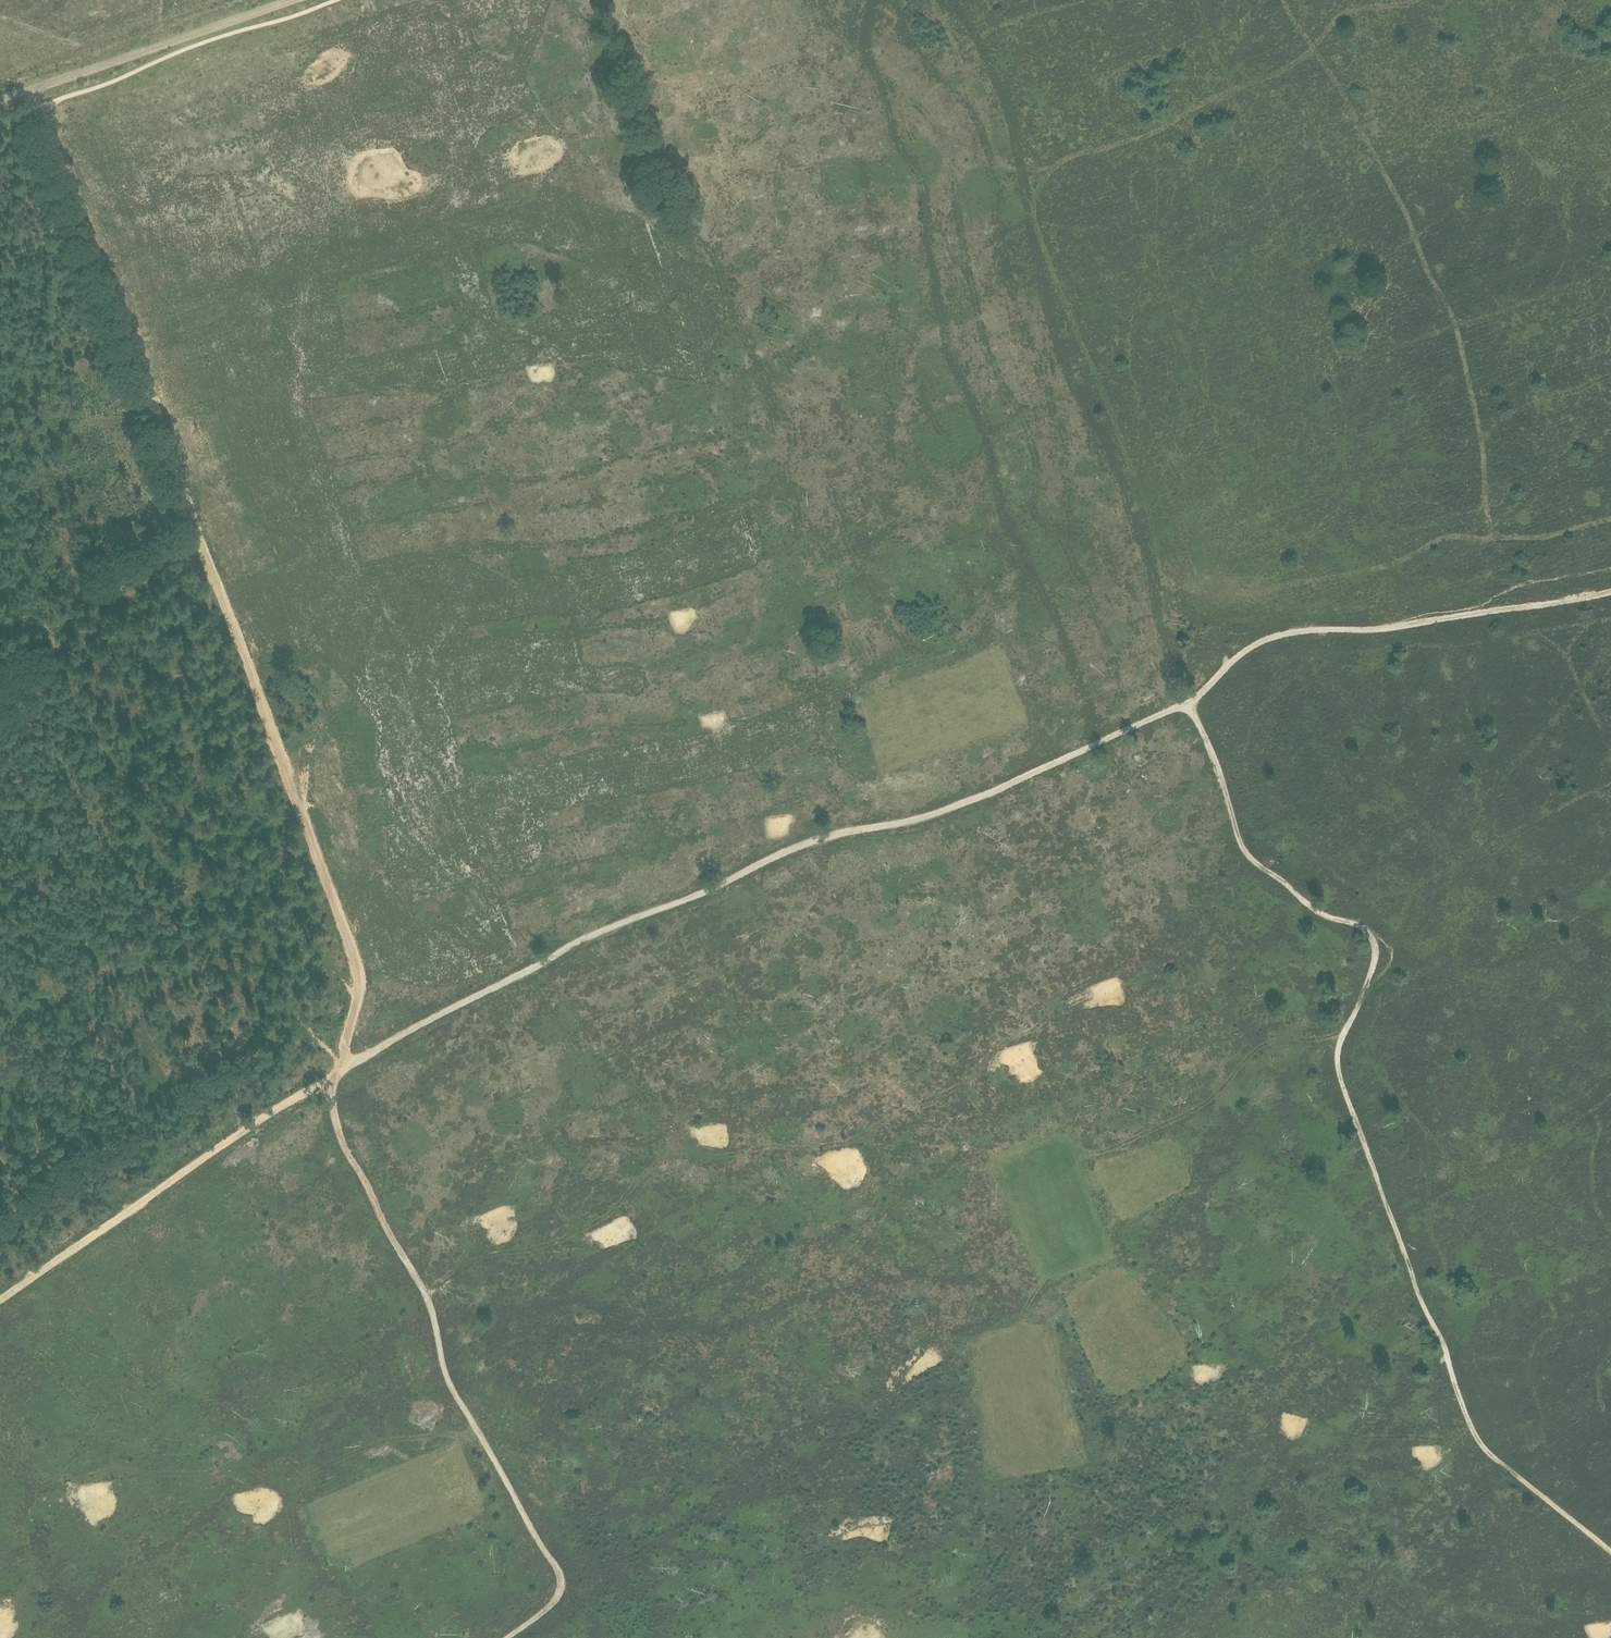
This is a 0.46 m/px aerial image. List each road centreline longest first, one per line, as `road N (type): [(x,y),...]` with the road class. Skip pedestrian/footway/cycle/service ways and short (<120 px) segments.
road 1 (track): [(1190,703),(1235,659),(1277,636),(1383,628),(1610,590)]
road 2 (track): [(0,101),(286,0)]

